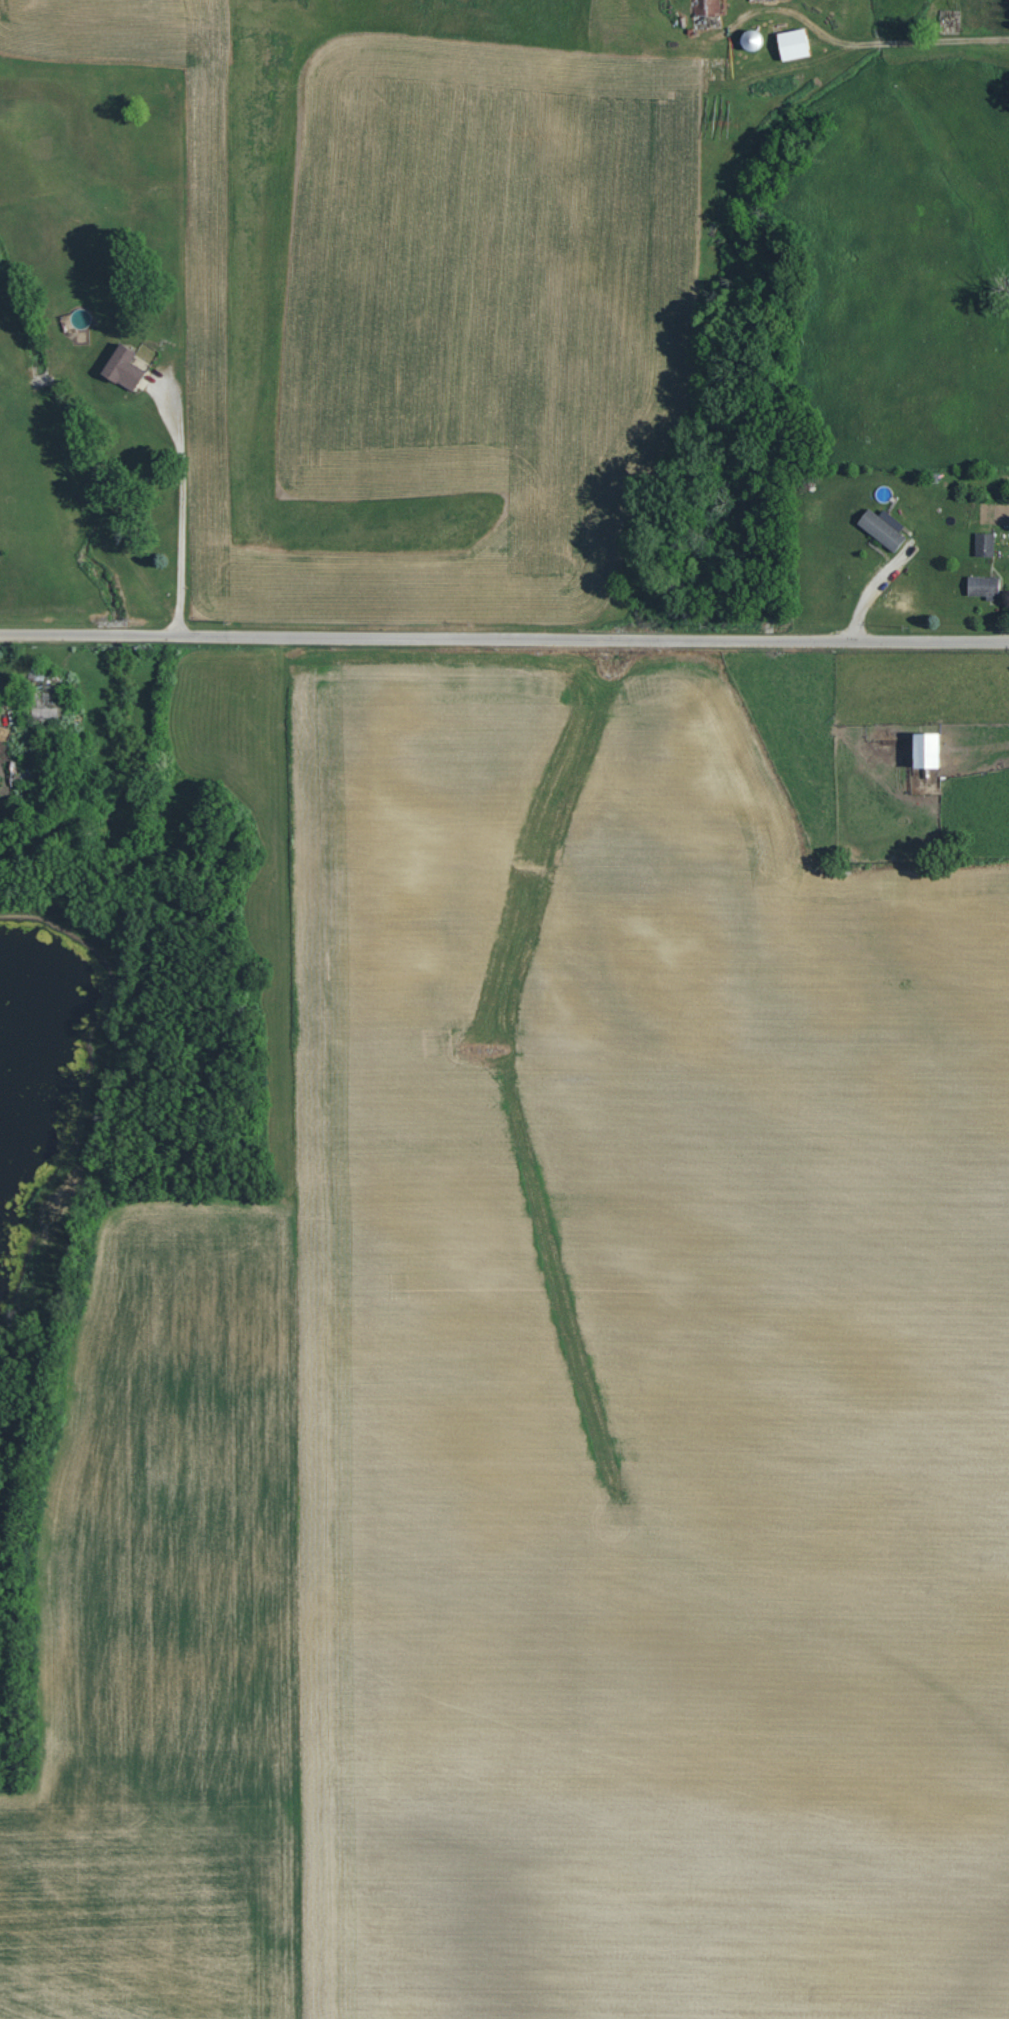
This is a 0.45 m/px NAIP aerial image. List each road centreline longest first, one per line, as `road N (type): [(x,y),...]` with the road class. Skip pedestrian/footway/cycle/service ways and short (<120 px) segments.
road 1 (residential): [(0,633),(1008,640)]

